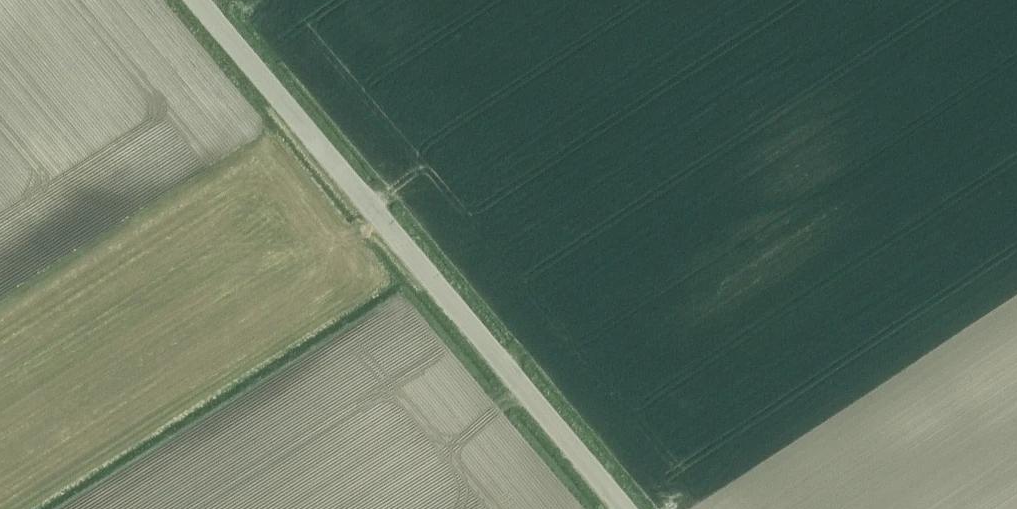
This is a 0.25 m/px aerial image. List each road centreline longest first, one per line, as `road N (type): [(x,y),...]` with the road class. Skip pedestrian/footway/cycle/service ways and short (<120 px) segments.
road 1 (tertiary): [(626,508),(197,0)]

